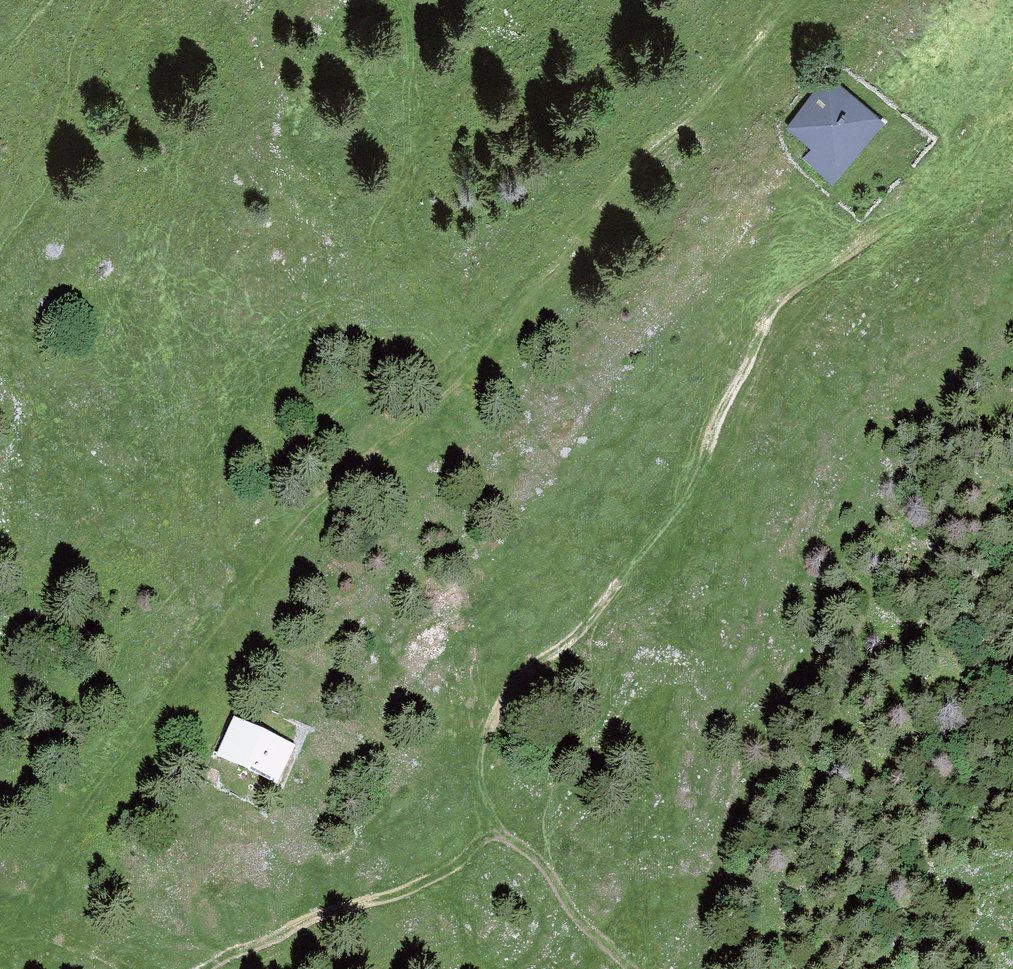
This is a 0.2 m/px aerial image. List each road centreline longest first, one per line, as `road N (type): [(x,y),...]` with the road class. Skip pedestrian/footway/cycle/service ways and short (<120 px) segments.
road 1 (track): [(1012,85),(974,162),(772,306),(683,508),(566,645),(510,689),(476,756),(481,801),(499,832),(542,864),(628,968)]
road 2 (track): [(797,0),(544,253),(394,325),(0,571)]
road 3 (track): [(0,927),(30,899),(192,648),(296,520),(400,433),(600,201)]
road 4 (track): [(201,968),(301,923),(410,890),(499,832)]
road 5 (track): [(30,899),(133,968)]

